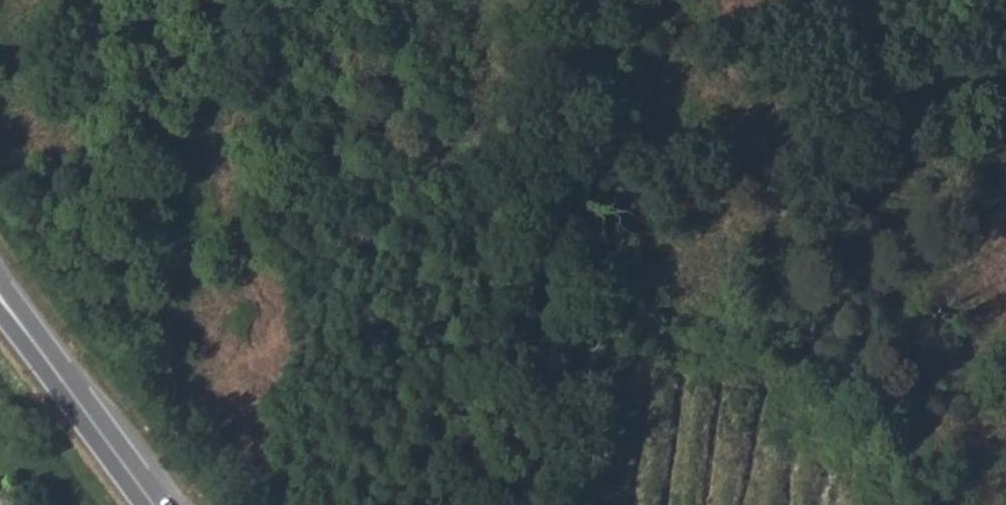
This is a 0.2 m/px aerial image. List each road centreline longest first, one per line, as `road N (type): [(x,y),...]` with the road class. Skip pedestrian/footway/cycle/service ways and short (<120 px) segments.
road 1 (residential): [(535,504),(576,0)]
road 2 (tertiary): [(18,320),(154,504)]

